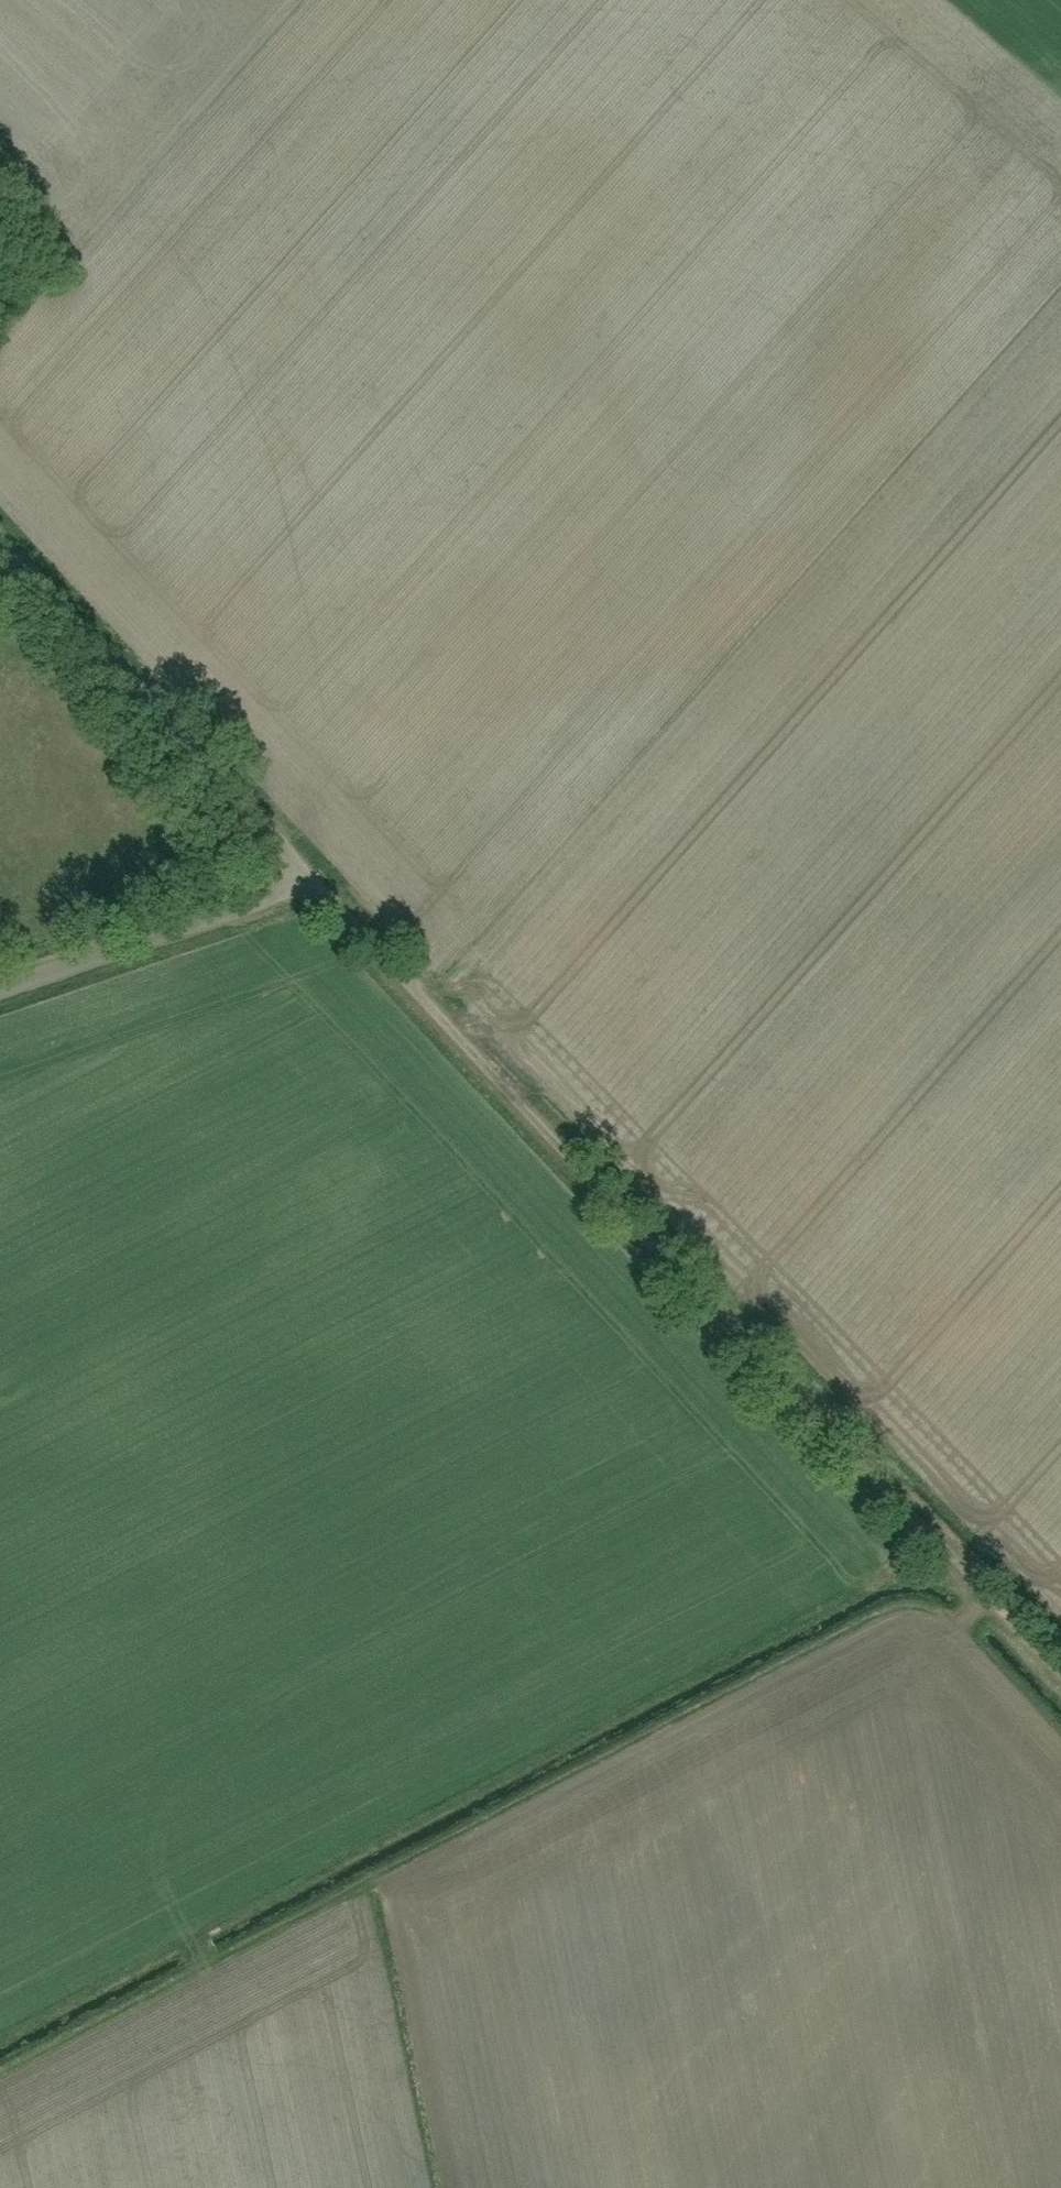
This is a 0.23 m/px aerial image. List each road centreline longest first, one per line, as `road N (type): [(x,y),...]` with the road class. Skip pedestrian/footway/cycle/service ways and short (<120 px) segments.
road 1 (unclassified): [(1060,1674),(313,874)]
road 2 (unclassified): [(313,874),(0,535)]
road 3 (unclassified): [(0,988),(313,874)]

